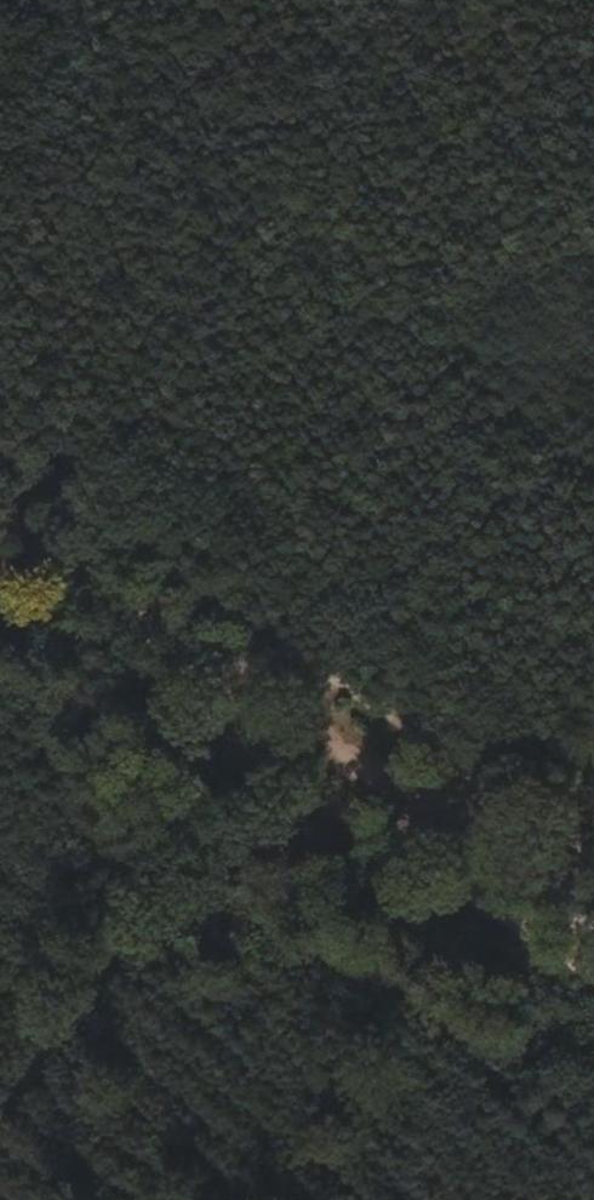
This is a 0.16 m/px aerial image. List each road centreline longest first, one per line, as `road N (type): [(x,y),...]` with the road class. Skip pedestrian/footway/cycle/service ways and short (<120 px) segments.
road 1 (track): [(593,952),(0,552)]

